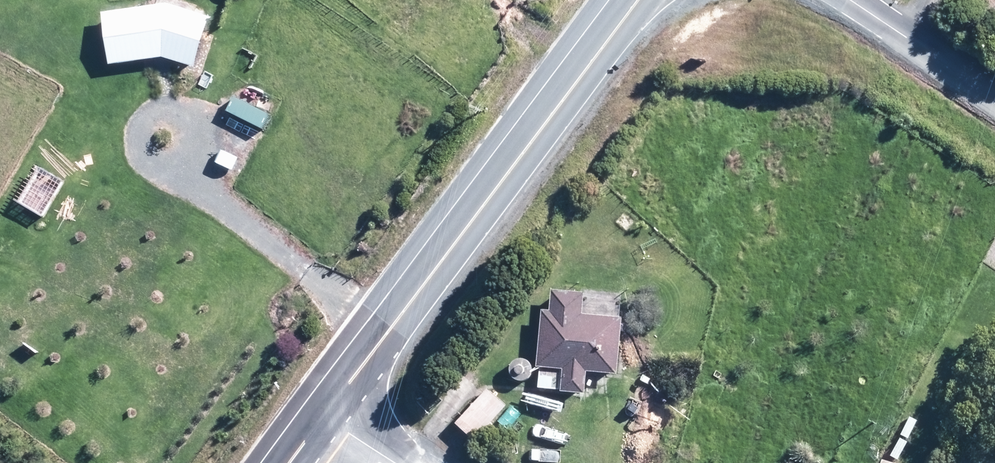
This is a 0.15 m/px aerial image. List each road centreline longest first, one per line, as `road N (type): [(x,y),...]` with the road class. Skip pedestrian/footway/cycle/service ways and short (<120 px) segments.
road 1 (primary): [(327,415),(640,0)]
road 2 (tertiary): [(994,88),(857,0)]

